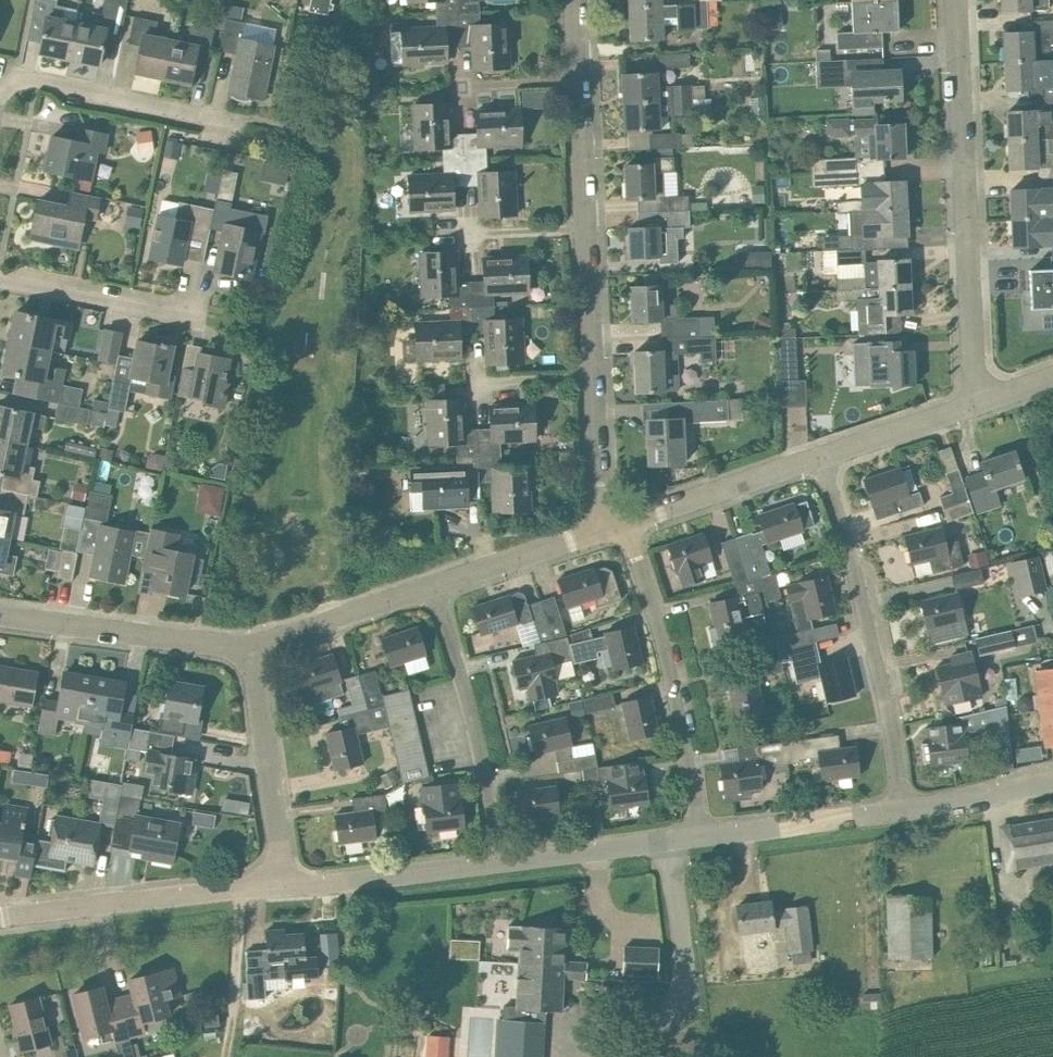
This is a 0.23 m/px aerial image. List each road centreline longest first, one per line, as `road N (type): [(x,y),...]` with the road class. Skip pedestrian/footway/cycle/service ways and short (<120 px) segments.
road 1 (residential): [(605,529),(595,489),(576,0)]
road 2 (residential): [(976,407),(959,0)]
road 3 (residential): [(900,810),(889,713),(821,459)]
road 4 (residential): [(703,836),(675,680),(626,522)]
road 5 (unclassified): [(284,886),(0,920)]
road 6 (residential): [(502,864),(466,682),(436,590)]
road 7 (residential): [(254,649),(0,617)]
road 8 (residential): [(0,98),(17,83),(42,80),(238,125)]
road 9 (residential): [(284,886),(254,649)]
road 10 (unclassified): [(502,864),(284,886)]
road 11 (residential): [(0,280),(210,316)]
road 12 (residential): [(821,459),(626,522)]
road 13 (unclassified): [(703,836),(502,864)]
road 14 (unclassified): [(900,810),(703,836)]
road 15 (residential): [(436,590),(254,649)]
road 16 (residential): [(605,529),(436,590)]
road 17 (track): [(233,1056),(248,890)]
road 18 (residential): [(976,407),(821,459)]
road 19 (unclassified): [(1052,781),(900,810)]

